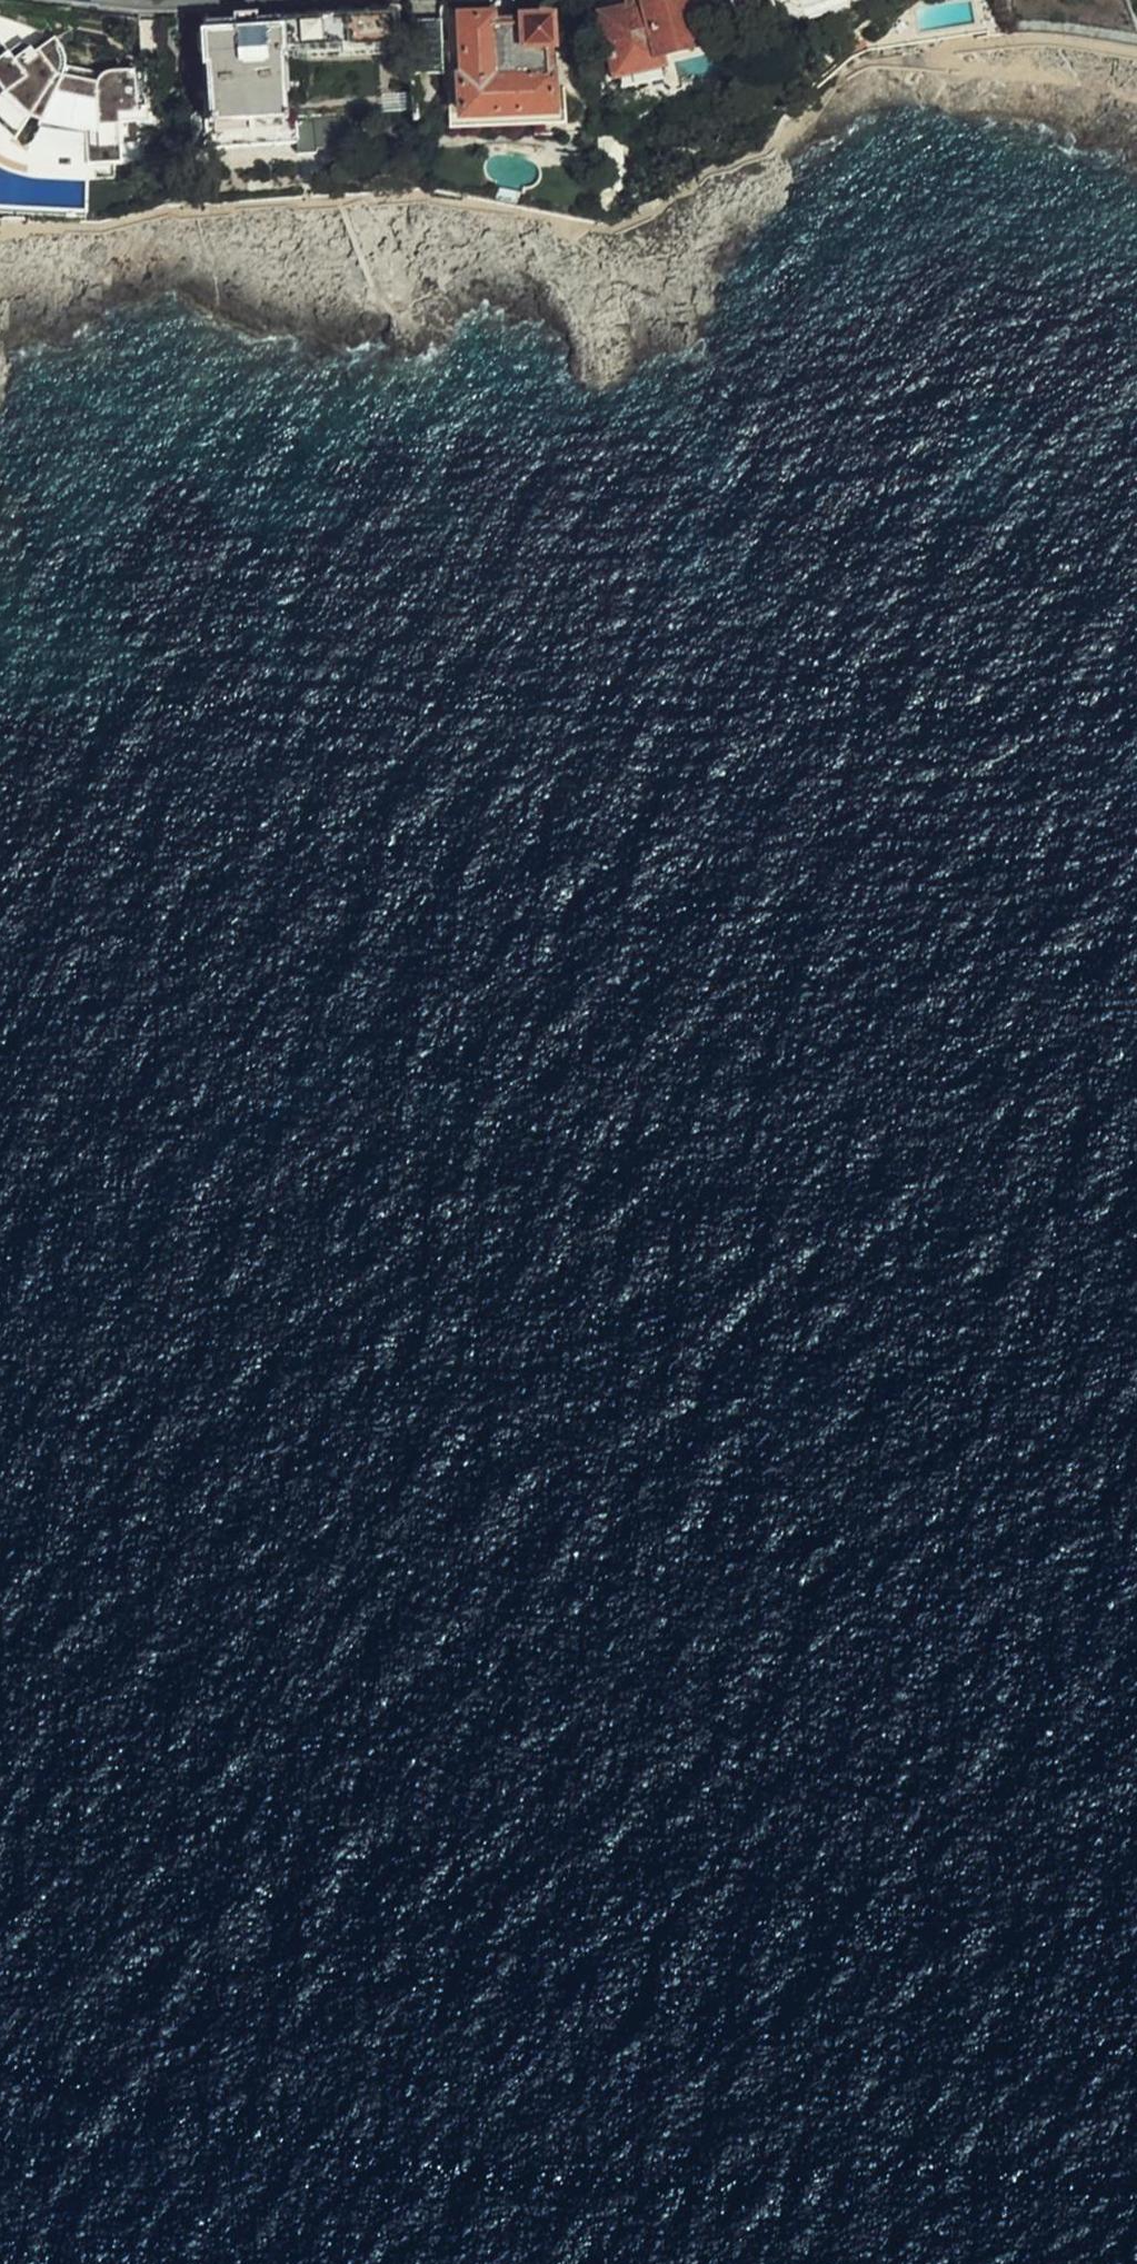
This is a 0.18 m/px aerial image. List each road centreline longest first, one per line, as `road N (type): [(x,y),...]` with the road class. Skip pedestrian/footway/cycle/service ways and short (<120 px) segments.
road 1 (residential): [(95,0),(148,7),(258,0)]

